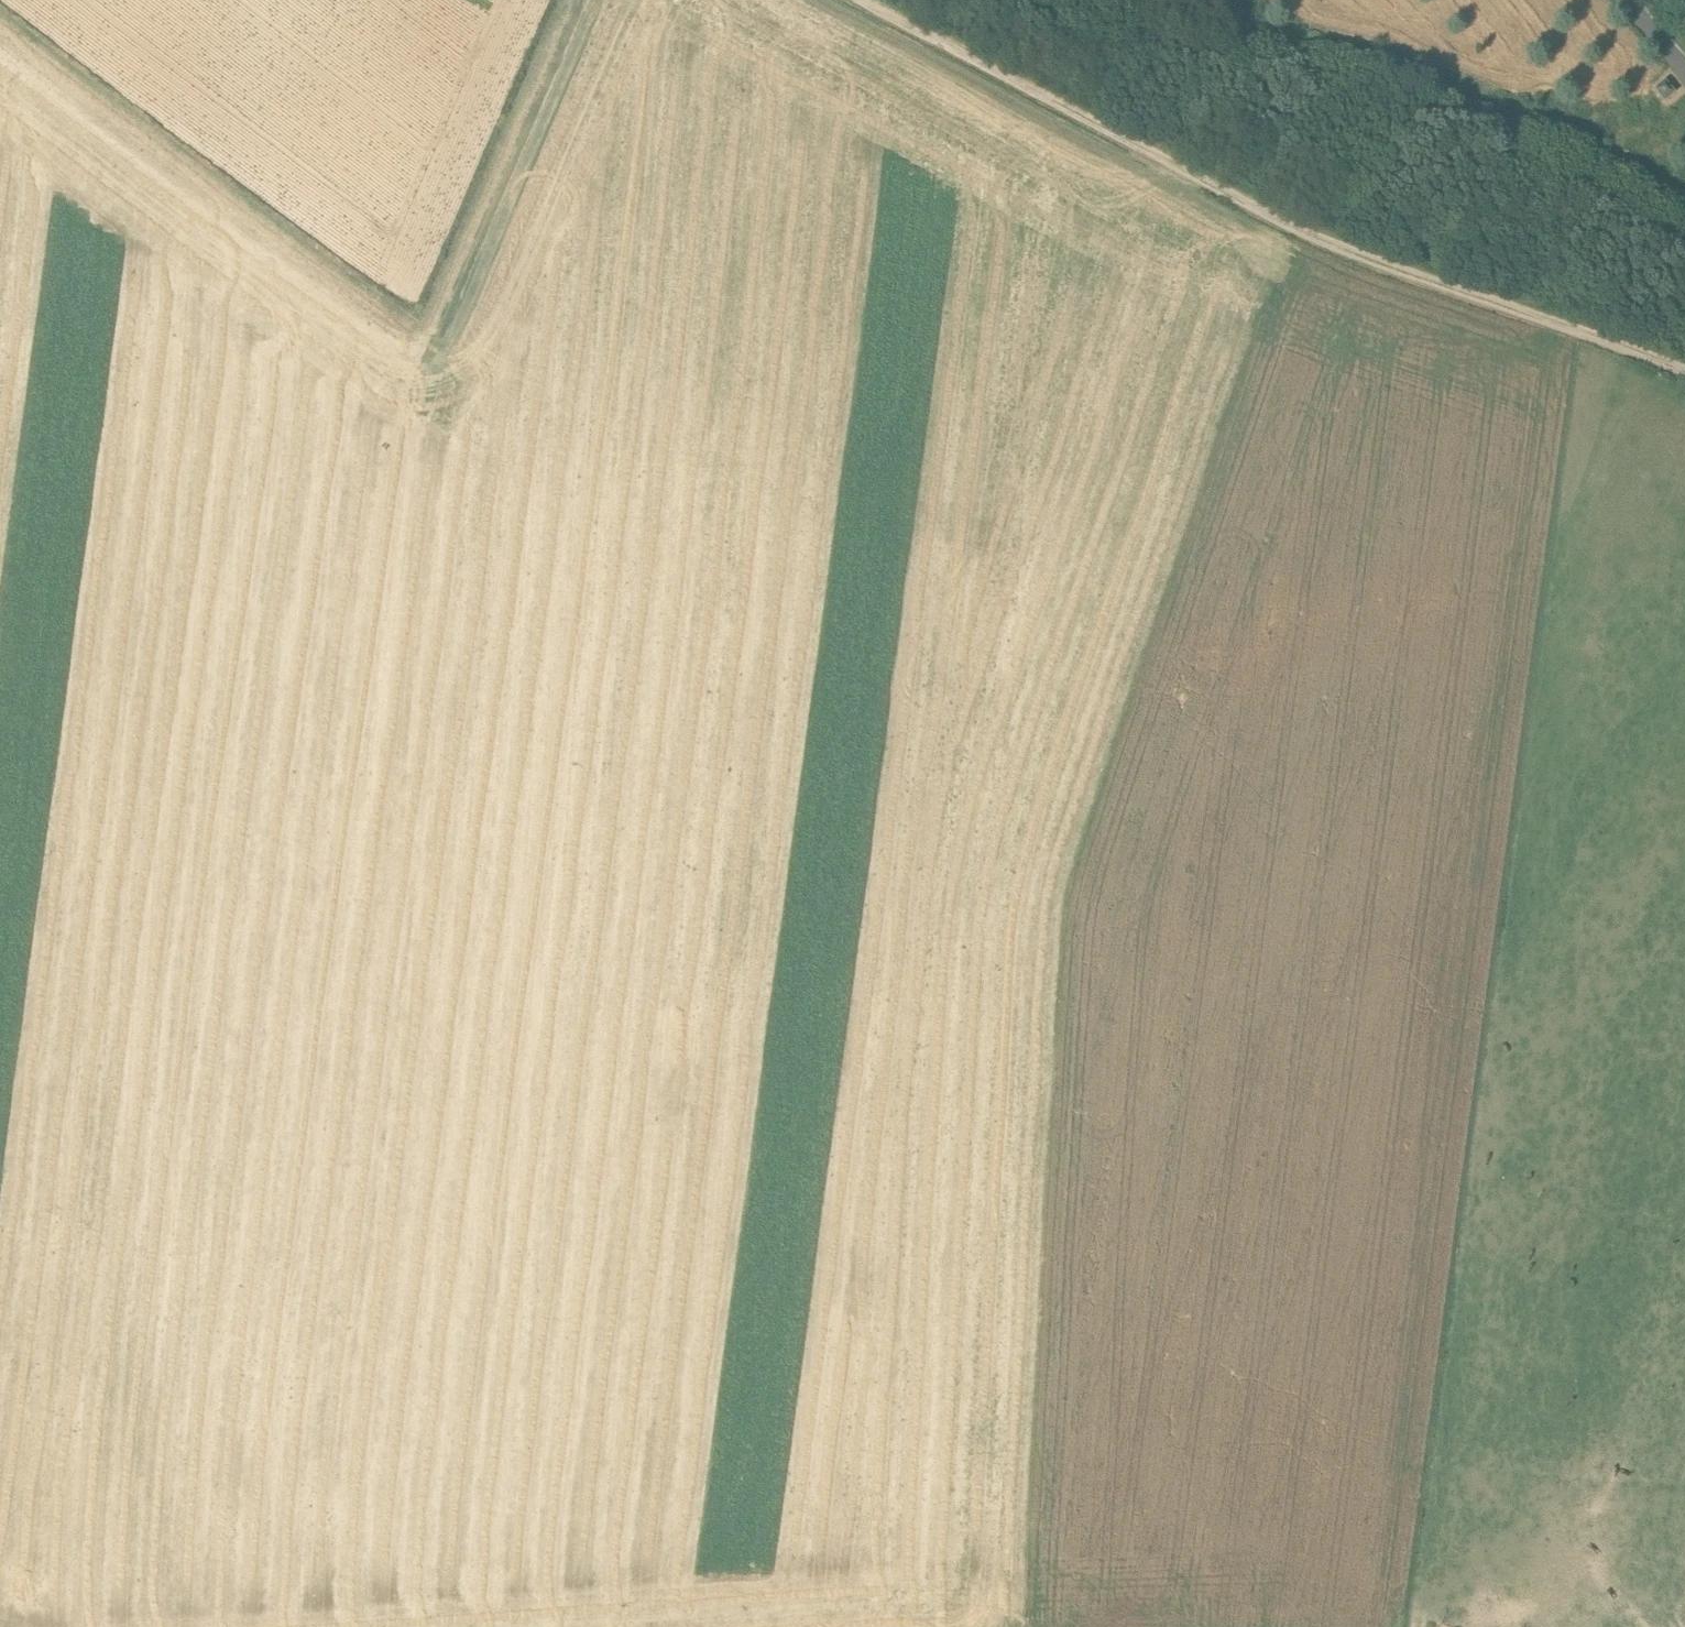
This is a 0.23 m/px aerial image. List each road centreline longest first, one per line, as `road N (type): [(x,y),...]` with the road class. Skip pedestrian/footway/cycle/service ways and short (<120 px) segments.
road 1 (track): [(864,0),(1285,224),(1684,371)]

